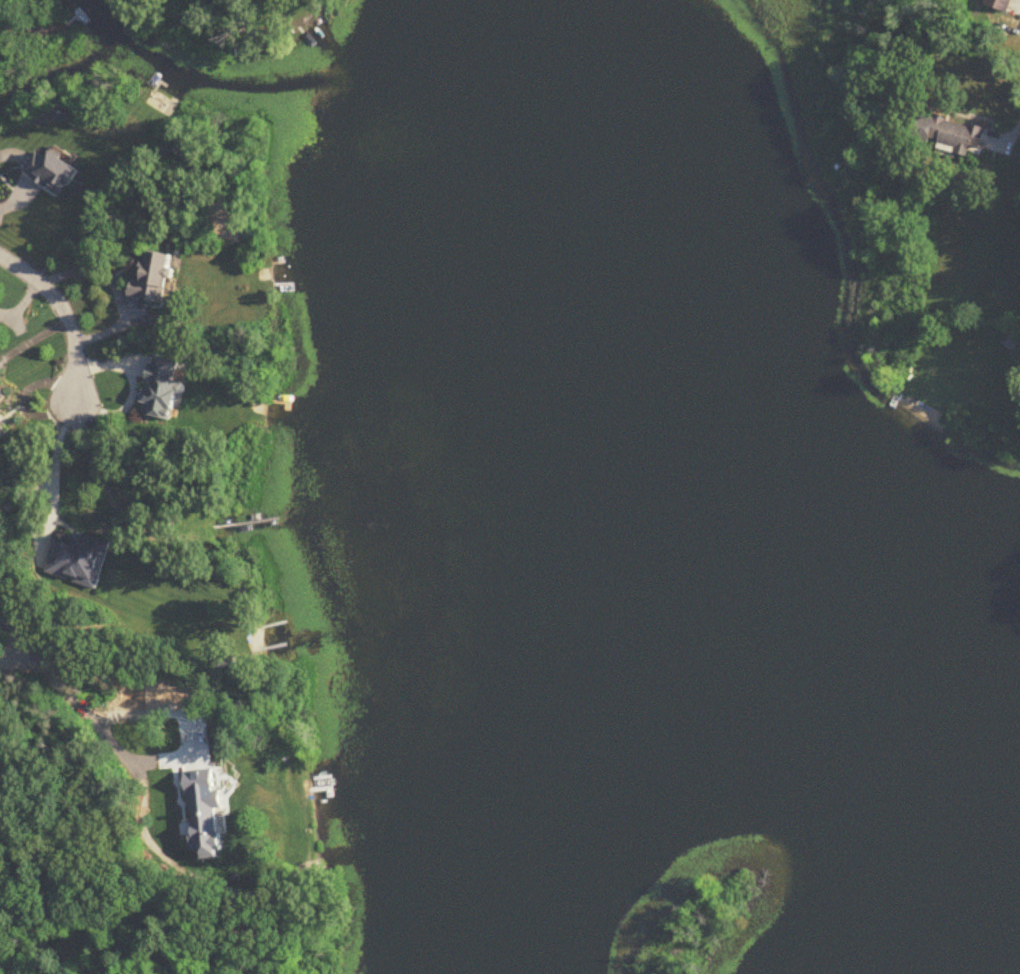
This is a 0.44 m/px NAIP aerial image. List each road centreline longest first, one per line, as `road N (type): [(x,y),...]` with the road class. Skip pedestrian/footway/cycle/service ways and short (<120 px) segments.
road 1 (residential): [(0,622),(155,786)]
road 2 (residential): [(1019,260),(995,330),(932,418)]
road 3 (residential): [(0,258),(43,287),(68,322),(74,405)]

